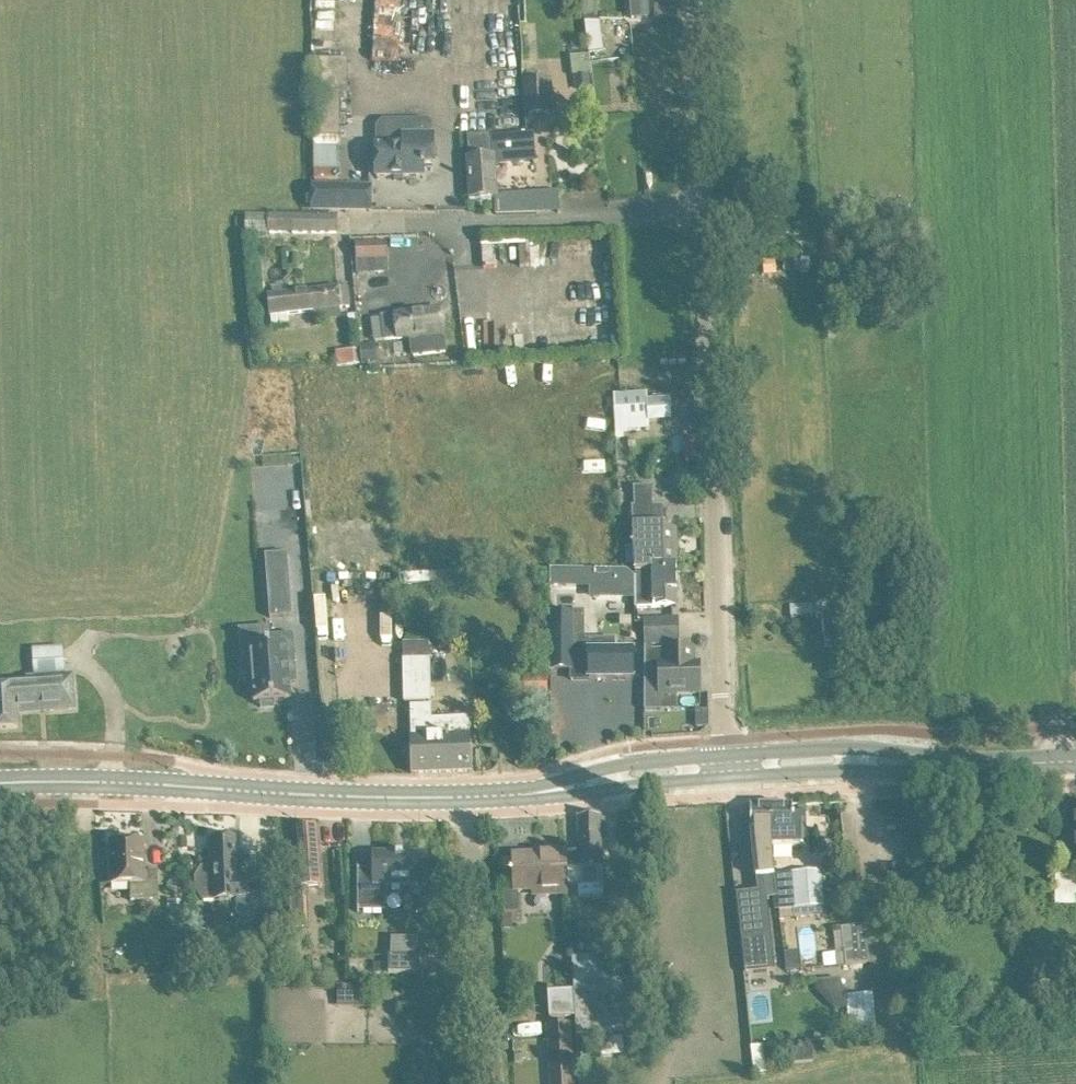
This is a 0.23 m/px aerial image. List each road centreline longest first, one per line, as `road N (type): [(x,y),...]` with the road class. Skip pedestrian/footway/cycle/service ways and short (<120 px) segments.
road 1 (tertiary): [(725,755),(701,203)]
road 2 (secondary): [(0,784),(470,797)]
road 3 (unclassified): [(701,203),(609,220),(365,224)]
road 4 (unclassified): [(489,1083),(470,797)]
road 5 (secondary): [(959,764),(879,749),(725,755)]
road 6 (secondary): [(726,779),(959,764)]
road 7 (tertiary): [(701,203),(692,0)]
road 8 (secondary): [(725,755),(630,762),(532,792)]
road 9 (secondary): [(532,792),(726,779)]

